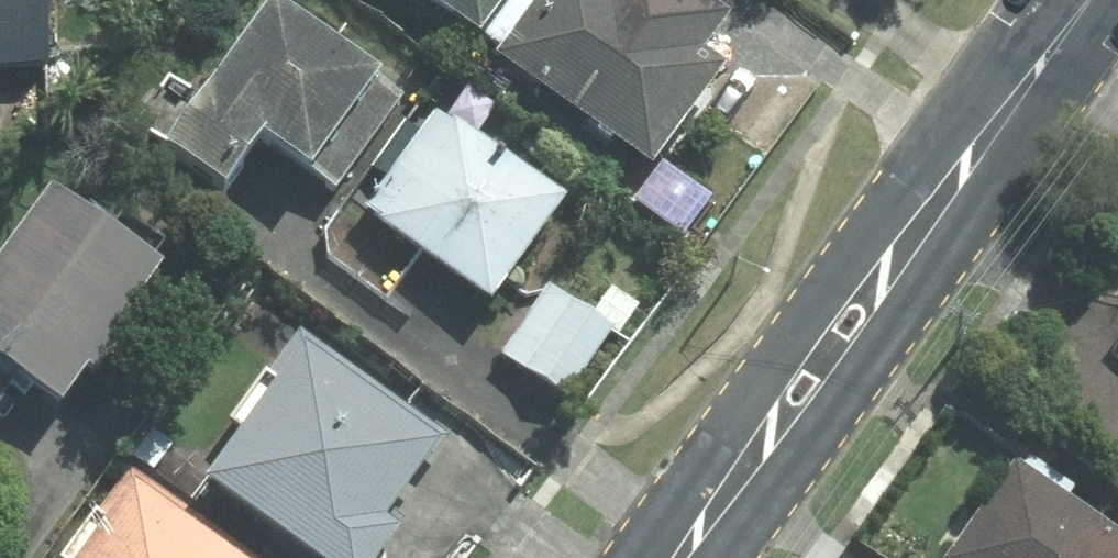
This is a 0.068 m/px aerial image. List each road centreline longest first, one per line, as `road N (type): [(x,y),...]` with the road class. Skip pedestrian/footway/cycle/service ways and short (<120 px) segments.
road 1 (tertiary): [(1094,0),(683,557)]

